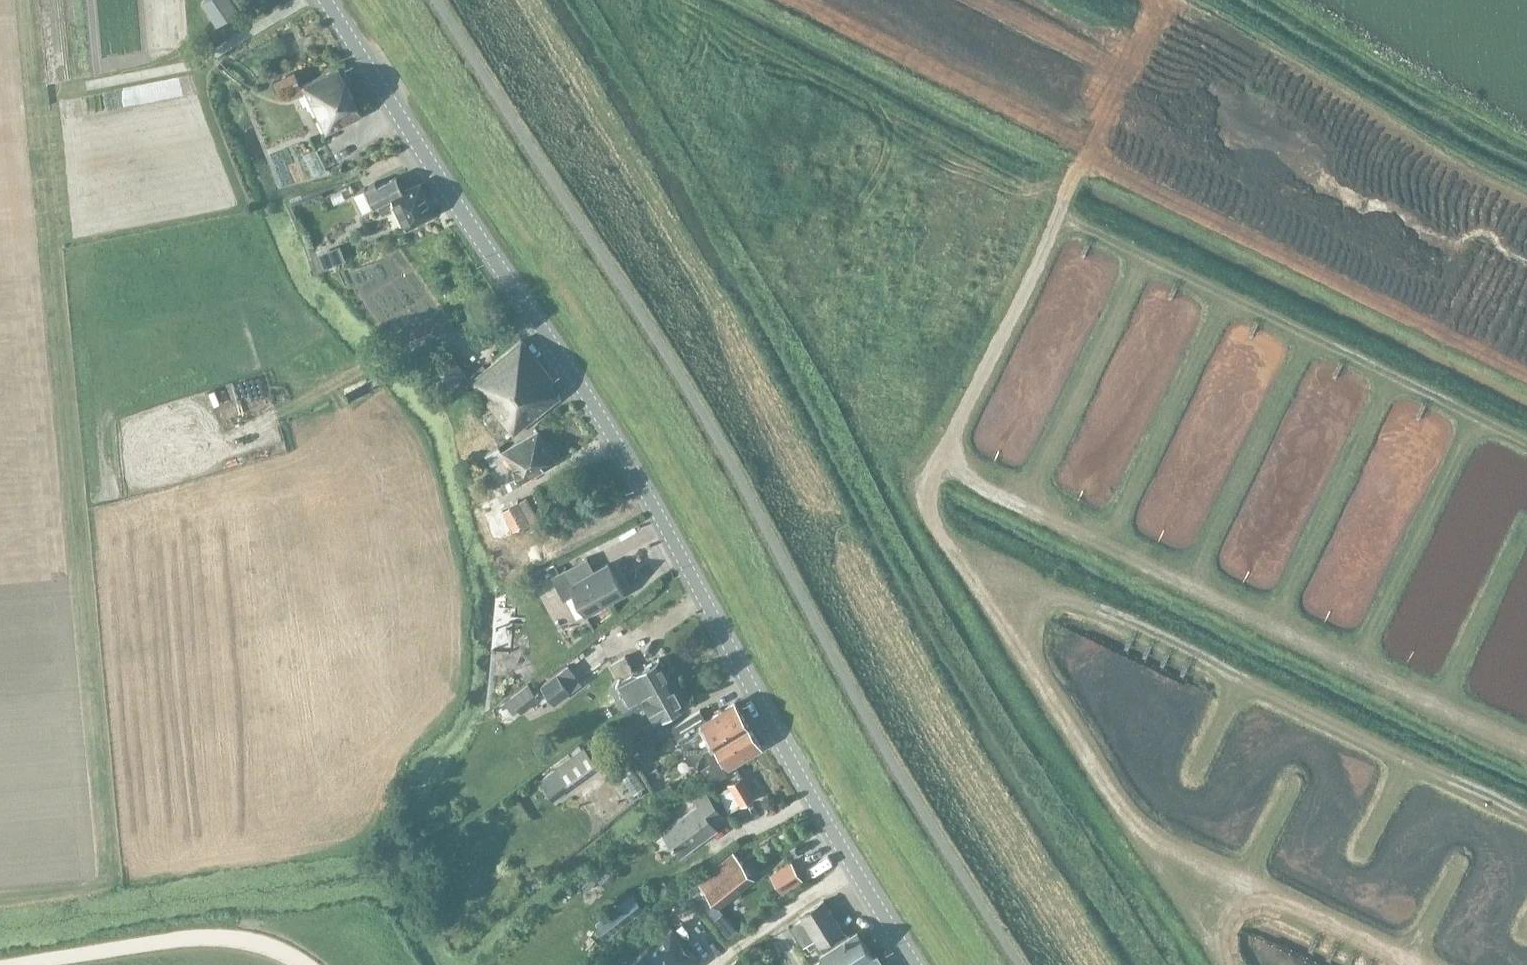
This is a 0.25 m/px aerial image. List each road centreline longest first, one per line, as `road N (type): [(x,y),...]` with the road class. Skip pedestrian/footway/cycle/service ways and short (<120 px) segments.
road 1 (tertiary): [(325,0),(610,434),(914,964)]
road 2 (track): [(13,964),(192,936),(264,945),(305,964)]
road 3 (track): [(83,86),(196,65),(302,0)]

